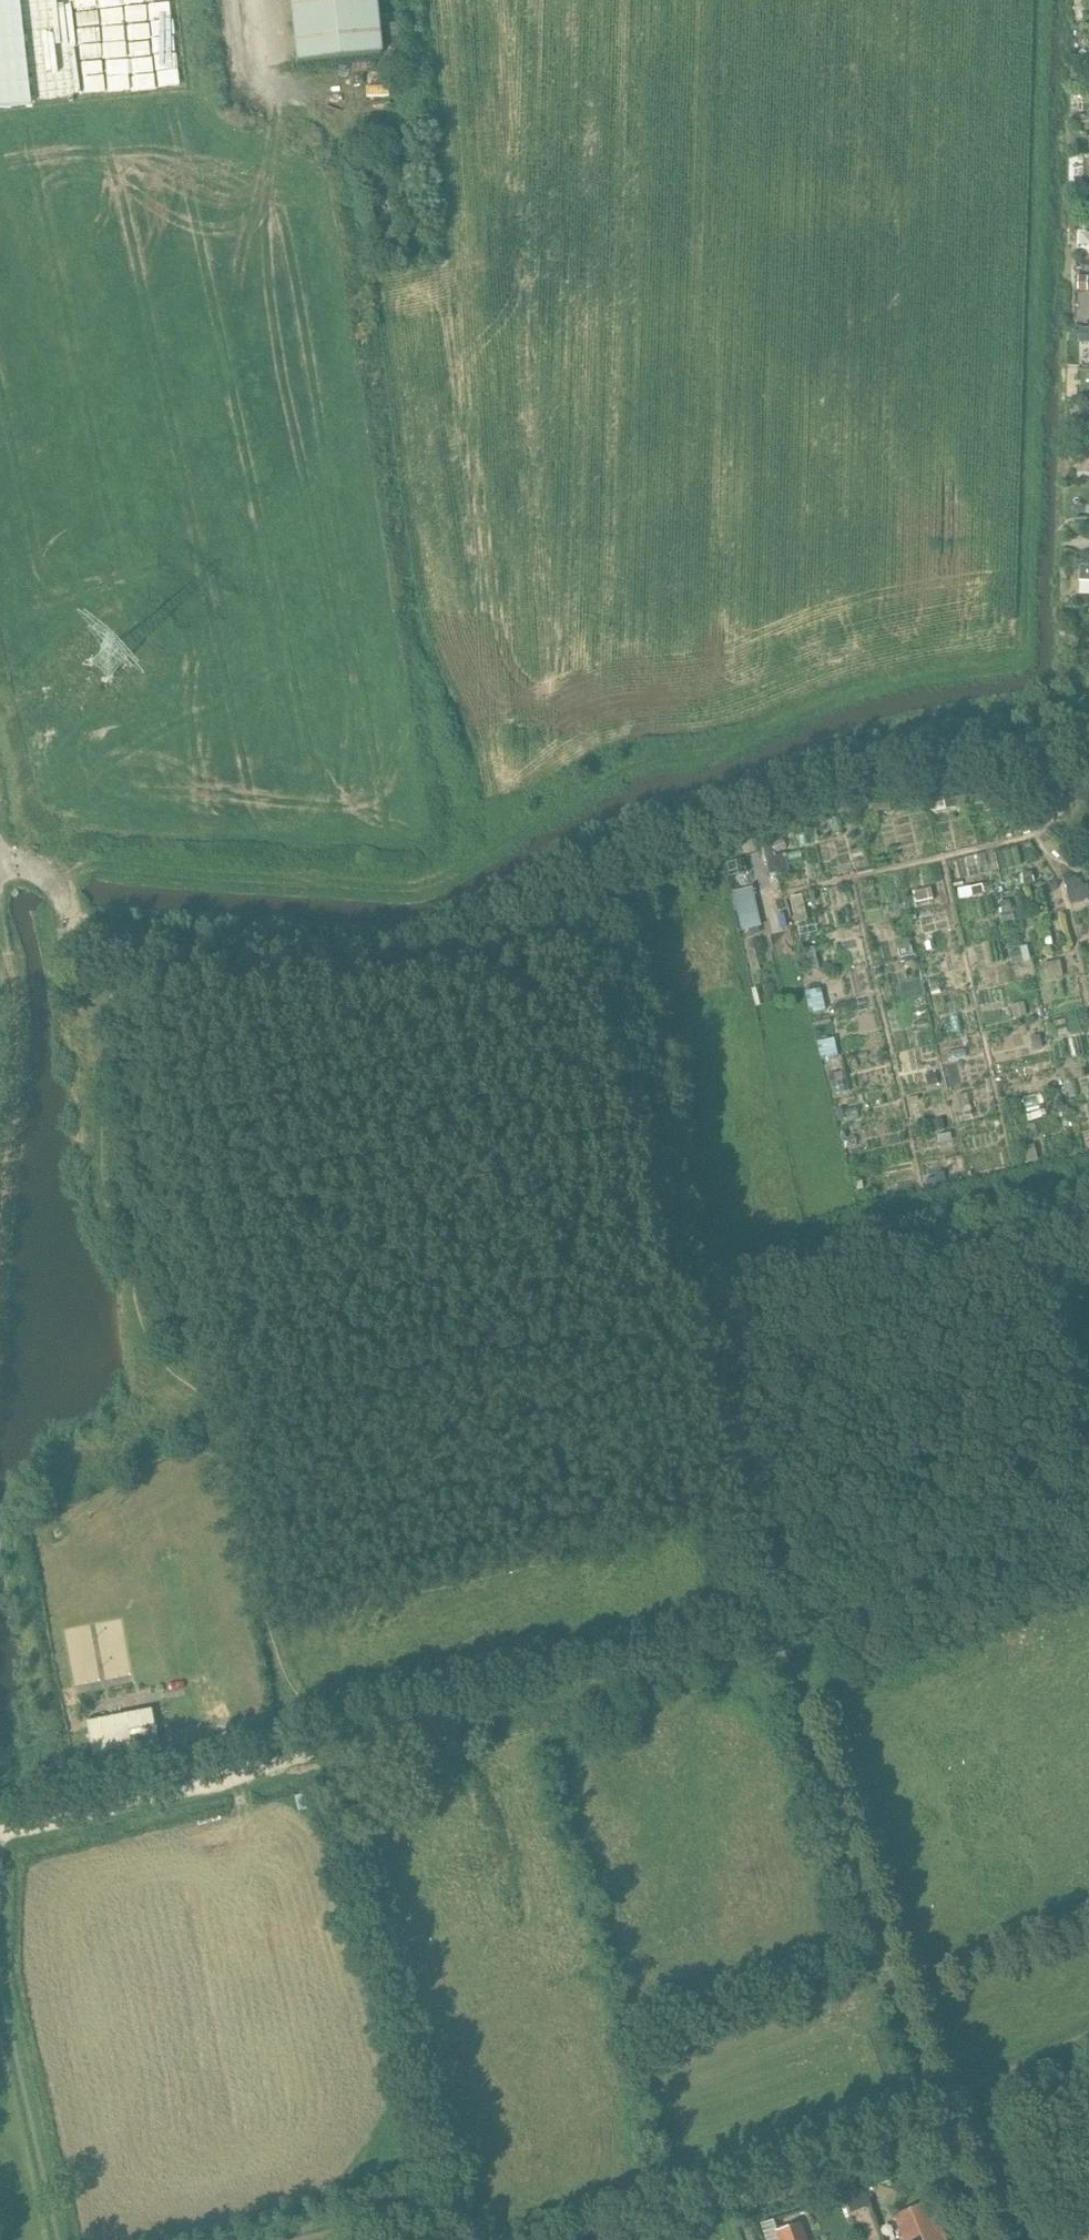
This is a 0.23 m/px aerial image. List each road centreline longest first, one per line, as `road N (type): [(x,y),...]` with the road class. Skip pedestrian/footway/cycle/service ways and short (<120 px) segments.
road 1 (track): [(633,867),(855,776),(930,763),(1088,763)]
road 2 (track): [(329,1753),(0,1838)]
road 3 (track): [(0,858),(19,854),(48,864),(73,911),(77,951)]

